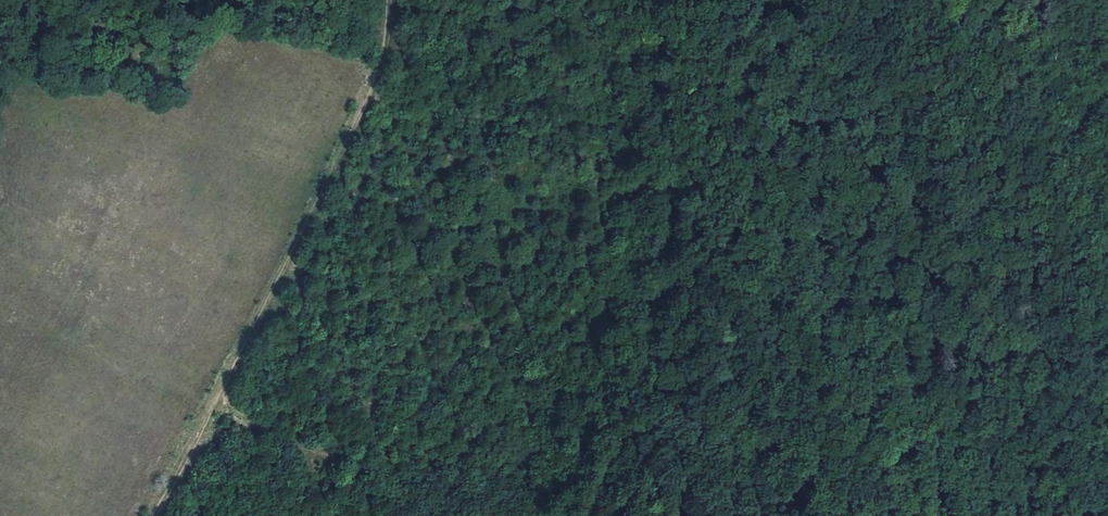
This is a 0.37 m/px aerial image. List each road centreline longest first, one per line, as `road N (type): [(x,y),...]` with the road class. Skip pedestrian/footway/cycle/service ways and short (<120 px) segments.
road 1 (track): [(154,515),(271,300),(376,79),(391,0)]

